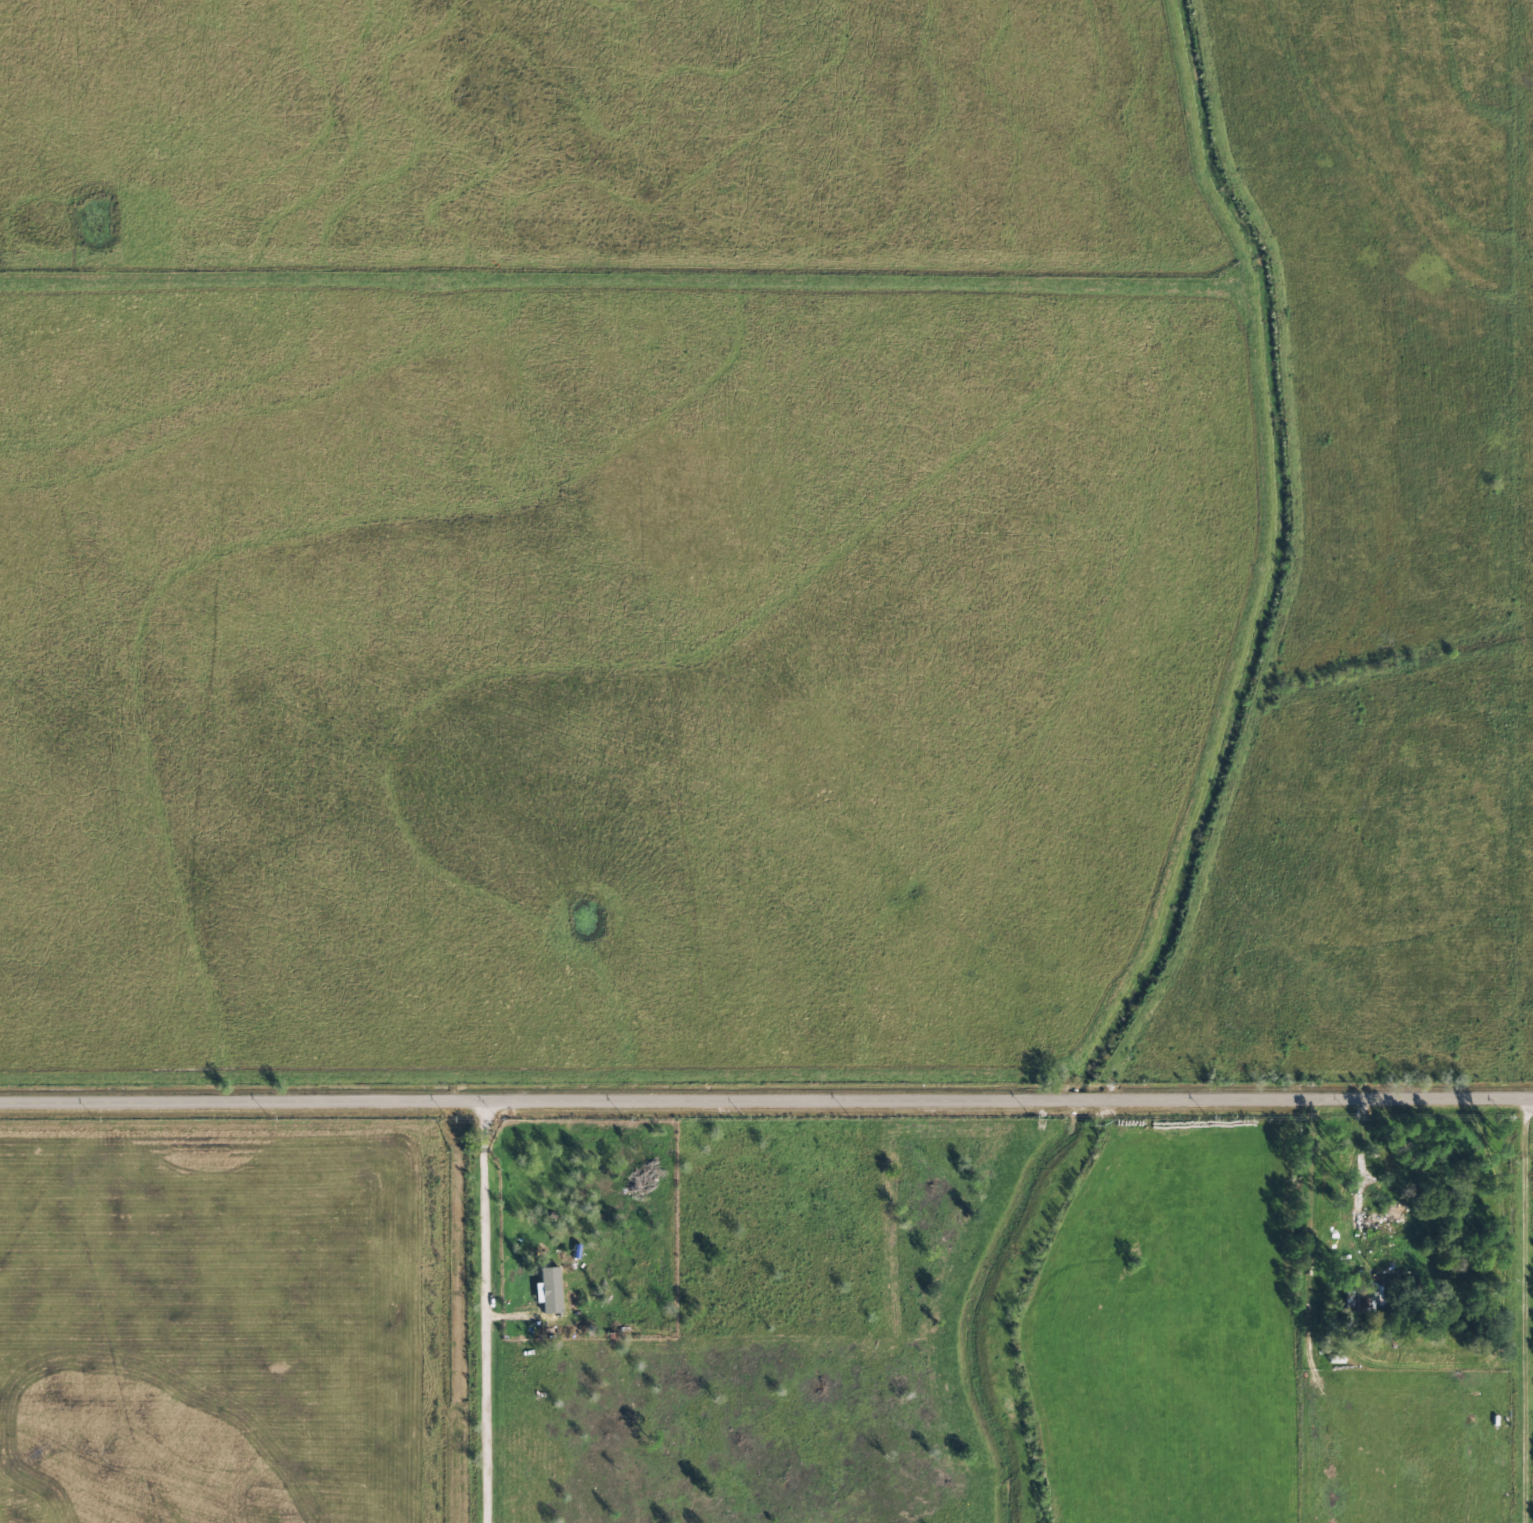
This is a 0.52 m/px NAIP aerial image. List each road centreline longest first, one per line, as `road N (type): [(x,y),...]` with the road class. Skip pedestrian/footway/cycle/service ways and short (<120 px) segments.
road 1 (residential): [(0,1103),(1532,1101)]
road 2 (track): [(1522,1101),(1532,1522)]
road 3 (residential): [(484,1102),(483,1522)]

